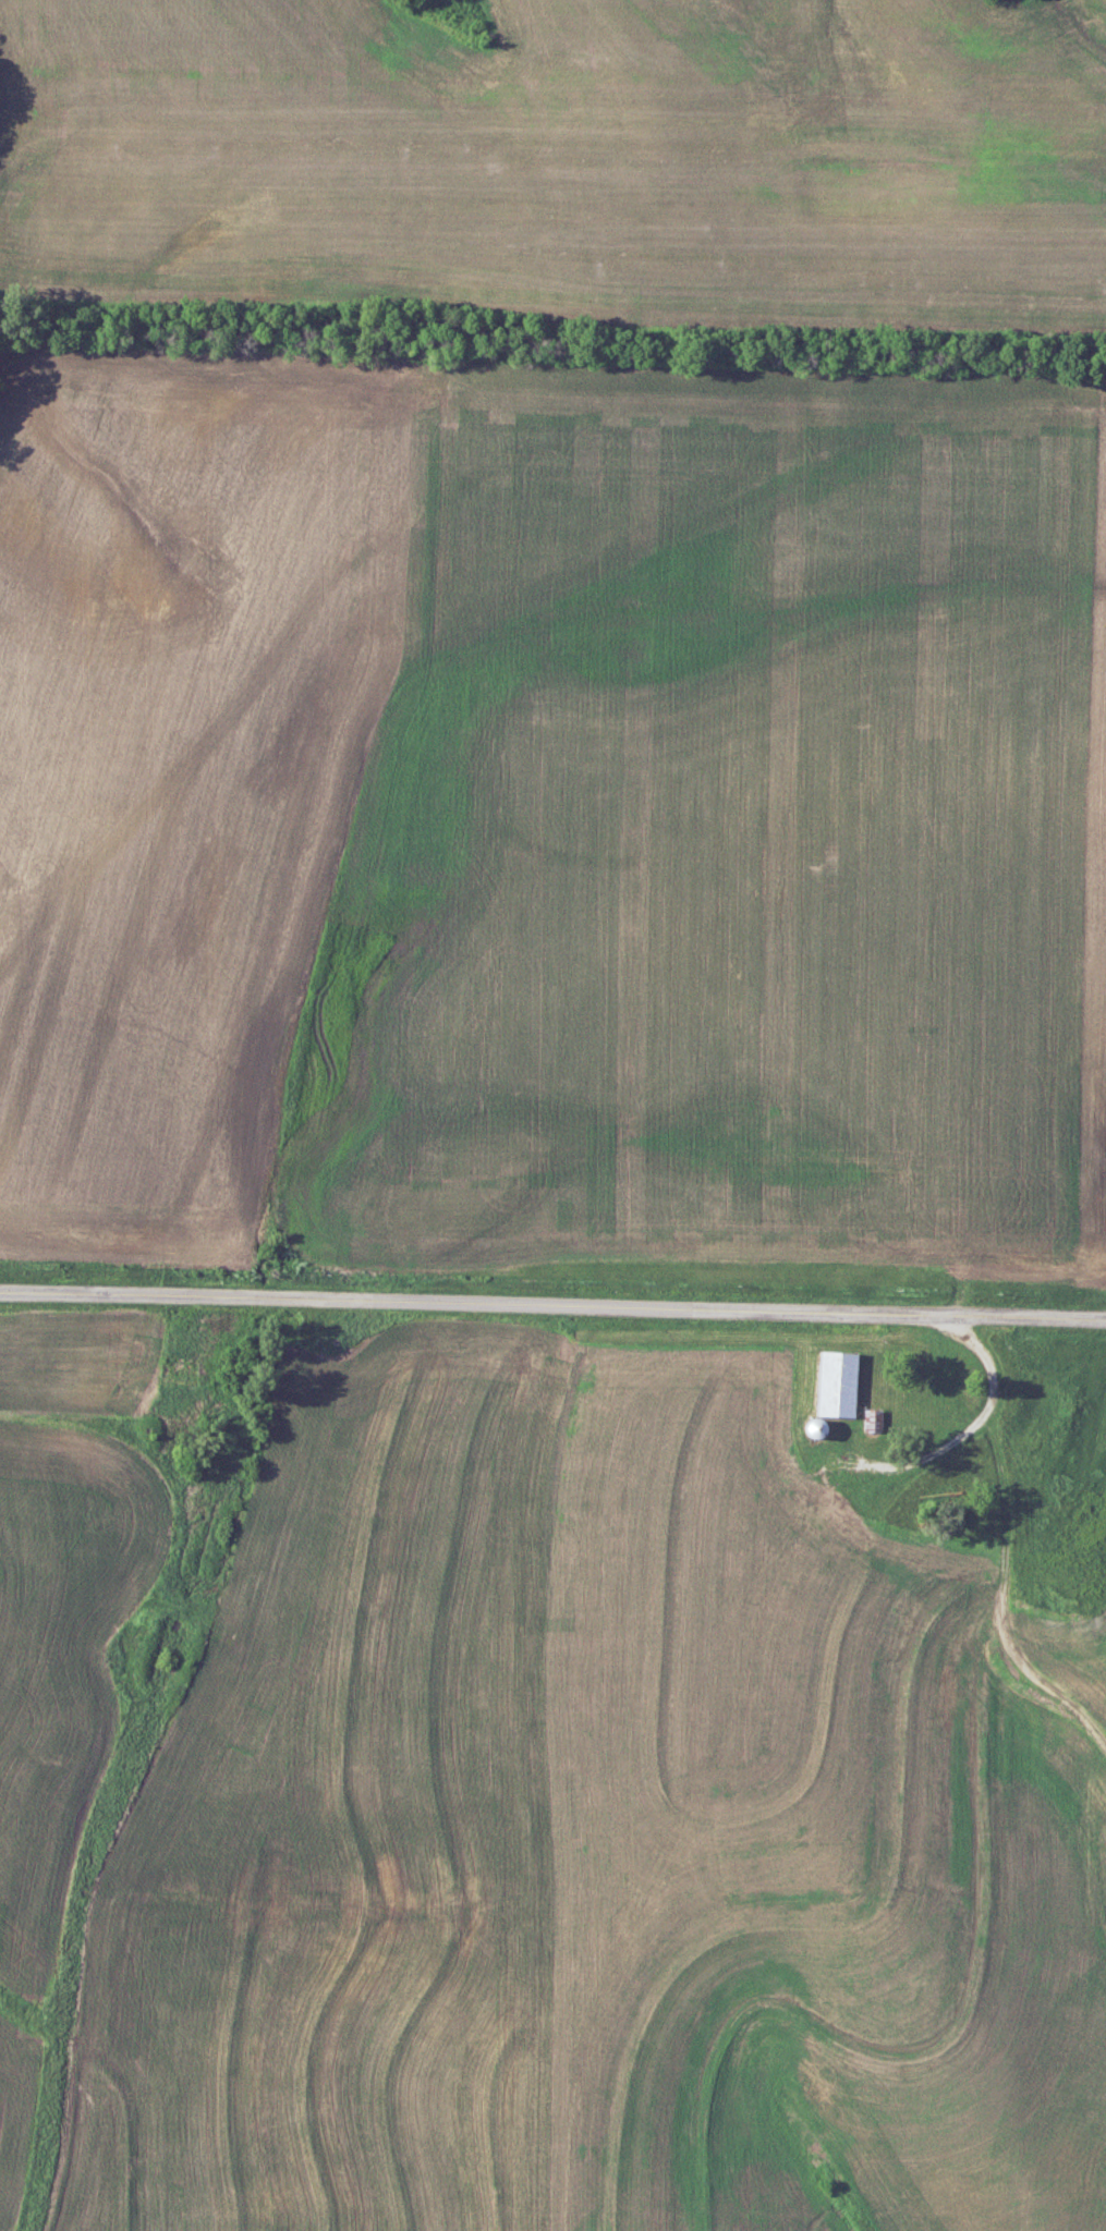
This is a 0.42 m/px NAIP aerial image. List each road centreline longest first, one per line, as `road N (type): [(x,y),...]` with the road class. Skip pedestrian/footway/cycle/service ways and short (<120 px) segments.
road 1 (residential): [(0,1292),(1105,1319)]

